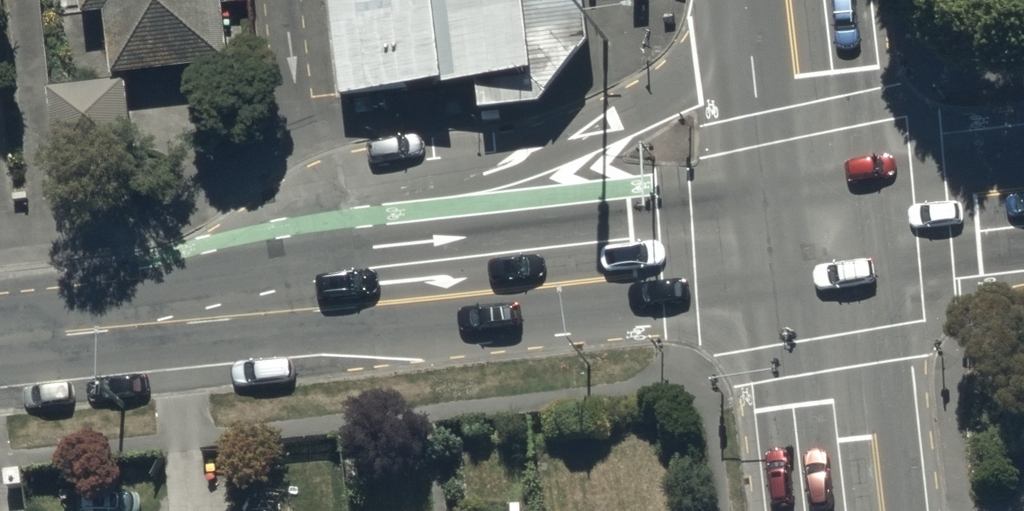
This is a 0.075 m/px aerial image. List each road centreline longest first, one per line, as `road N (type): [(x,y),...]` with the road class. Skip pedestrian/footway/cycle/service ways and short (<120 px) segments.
road 1 (secondary): [(295,303),(369,185),(494,168),(622,119),(696,68),(763,0)]
road 2 (tertiary): [(295,303),(819,235)]
road 3 (tertiary): [(0,338),(295,303)]
road 4 (secondary): [(819,235),(847,510)]
road 5 (secondary): [(788,0),(819,235)]
road 6 (secondary): [(819,235),(1023,210)]

